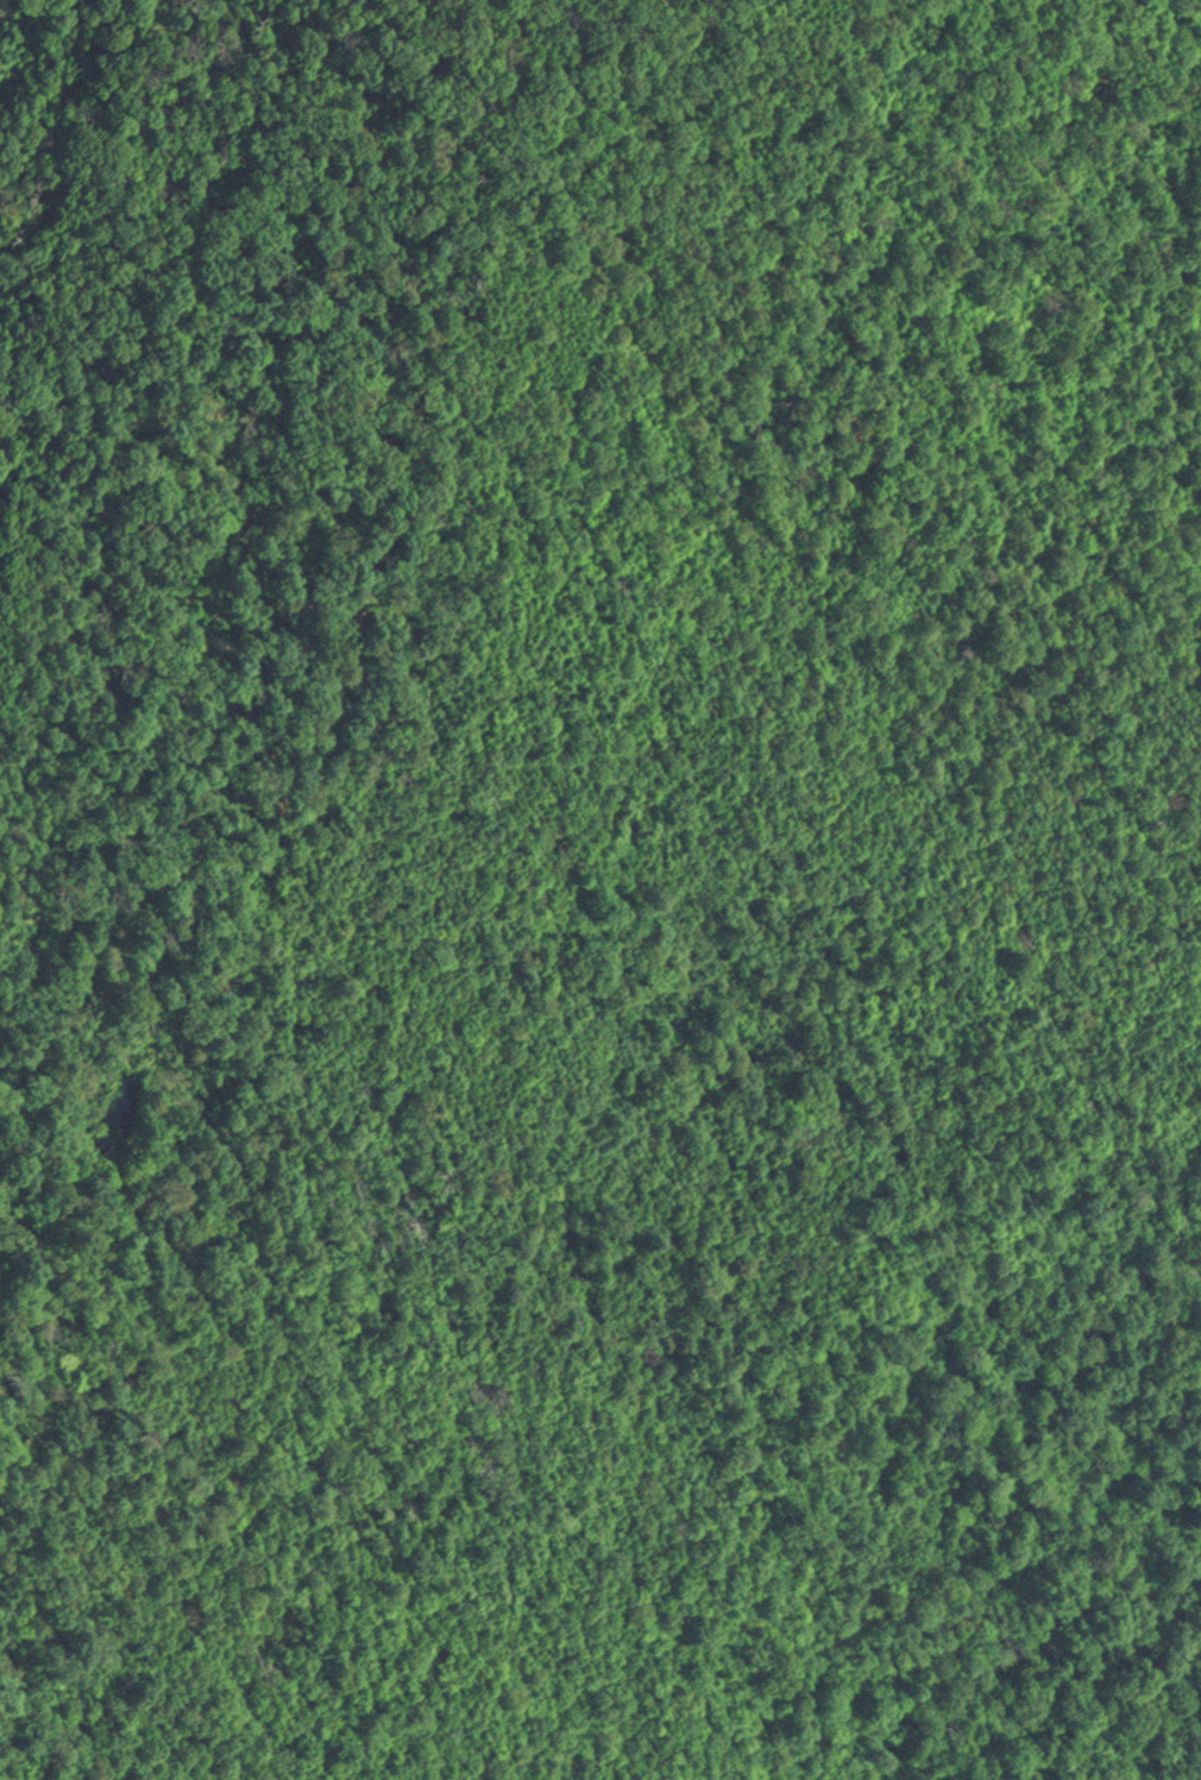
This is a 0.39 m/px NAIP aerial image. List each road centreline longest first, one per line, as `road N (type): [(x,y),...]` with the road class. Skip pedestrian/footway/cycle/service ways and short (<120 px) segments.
road 1 (track): [(25,1165),(73,1107),(119,992),(145,887),(157,755),(137,574),(144,484),(168,394),(206,344),(281,285),(297,278),(333,284)]
road 2 (track): [(333,284),(388,247),(442,175),(461,112),(520,0)]

